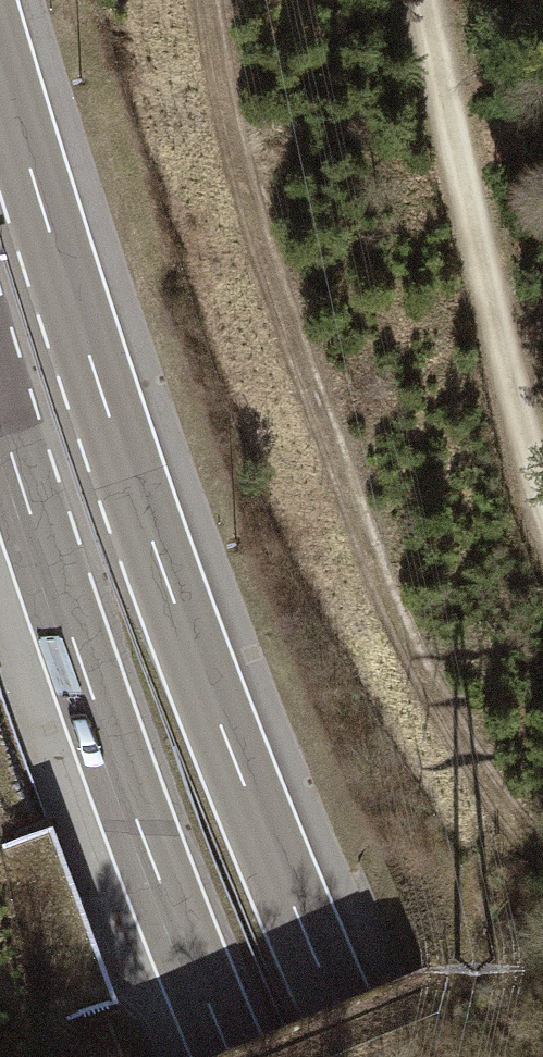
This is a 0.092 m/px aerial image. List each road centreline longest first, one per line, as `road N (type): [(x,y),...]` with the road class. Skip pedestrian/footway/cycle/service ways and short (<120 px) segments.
road 1 (motorway): [(358,1056),(152,543),(0,69)]
road 2 (motorway): [(0,413),(107,736),(230,1056)]
road 3 (track): [(415,0),(542,477)]

